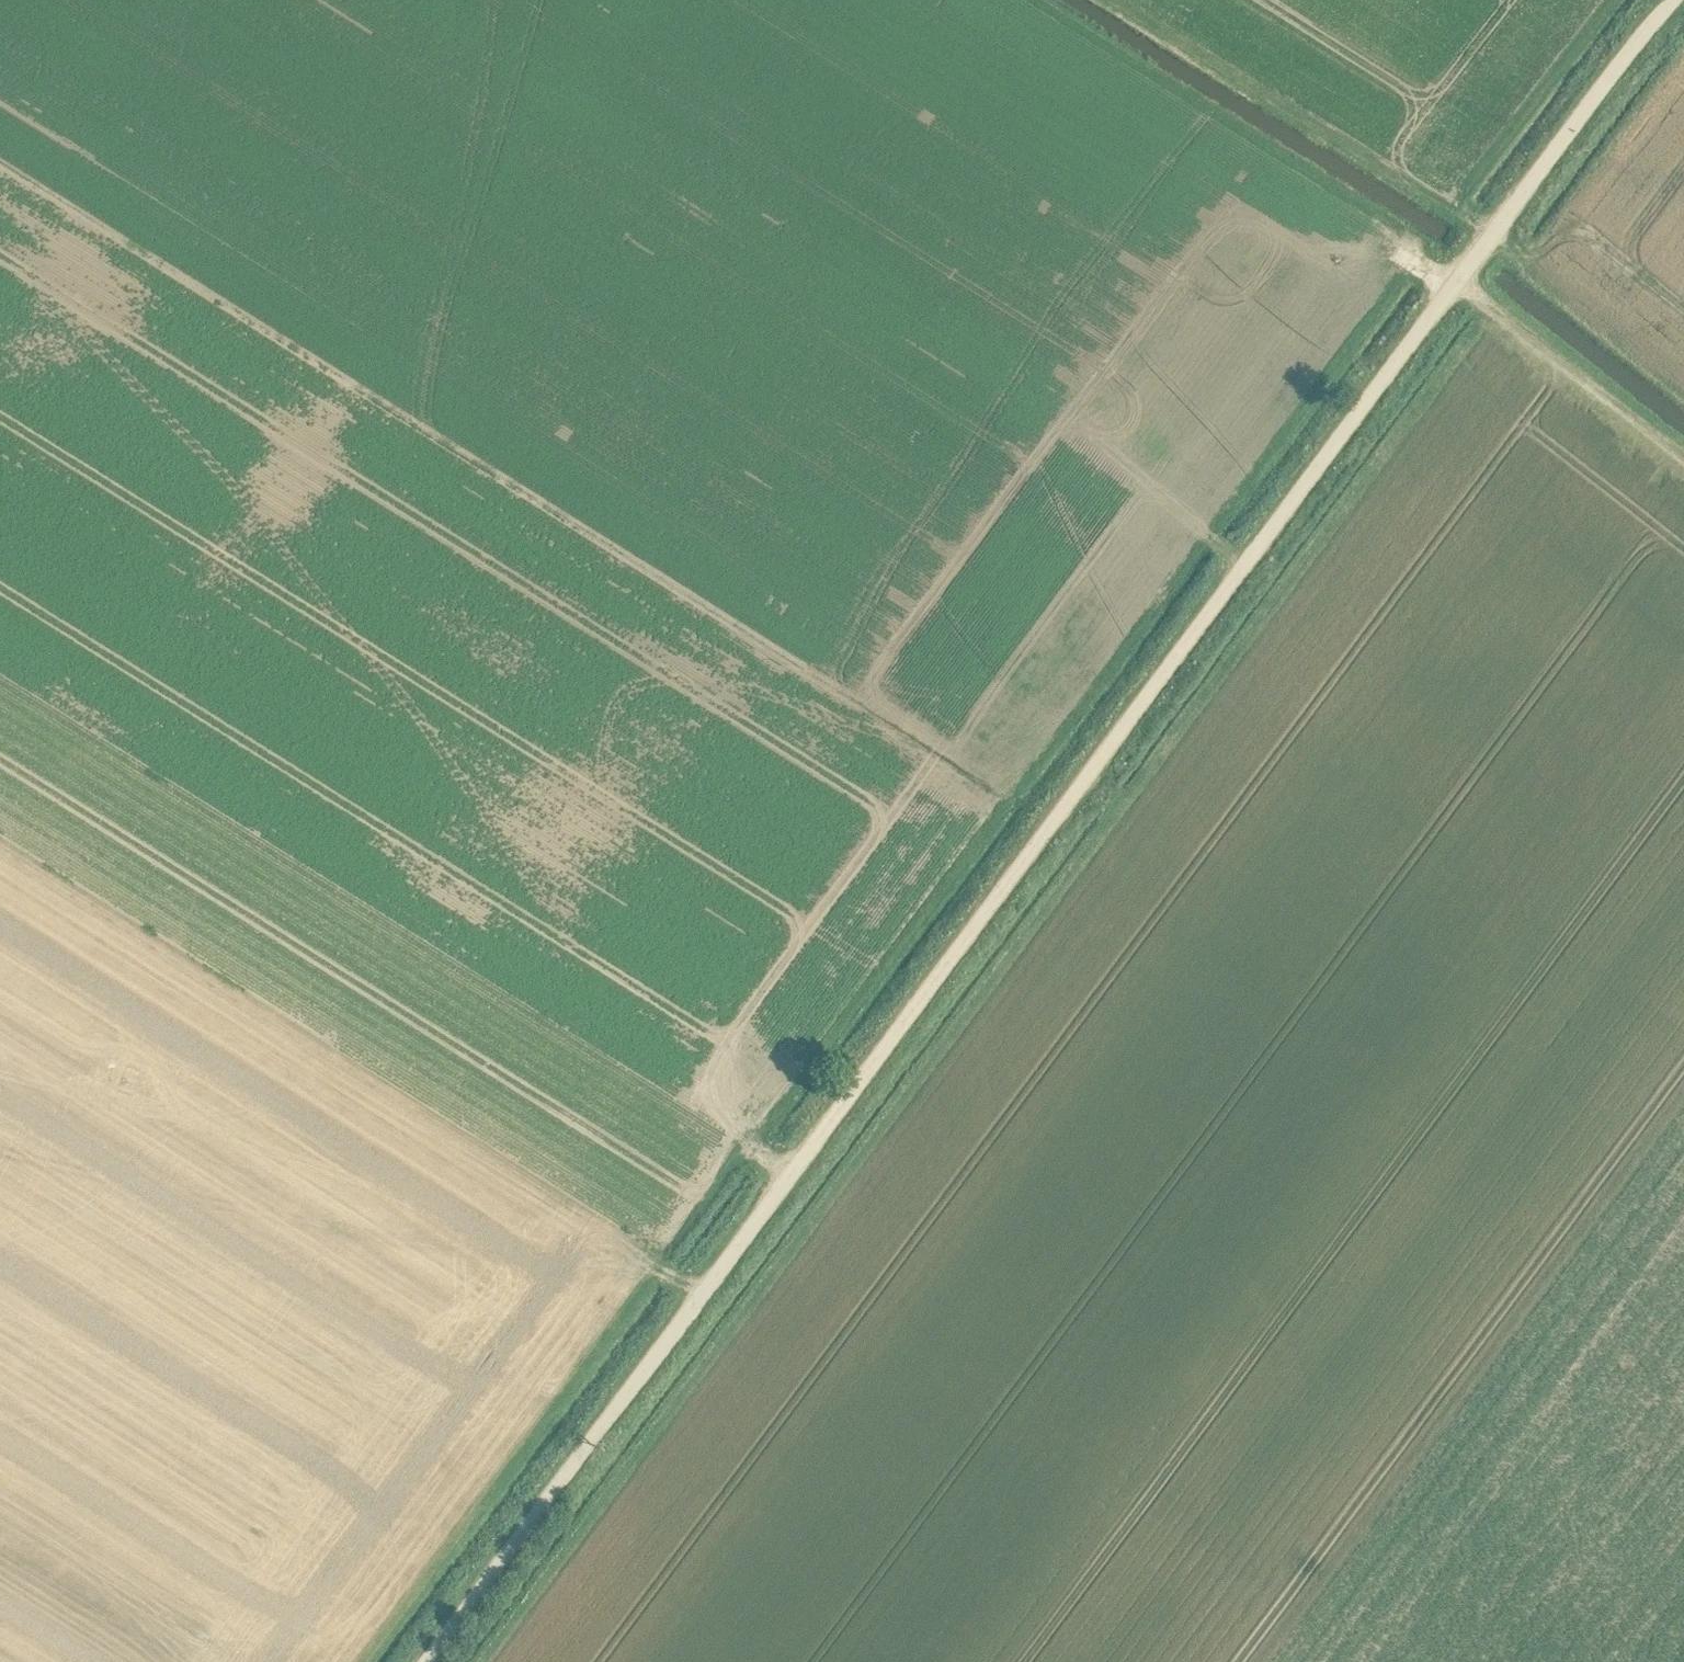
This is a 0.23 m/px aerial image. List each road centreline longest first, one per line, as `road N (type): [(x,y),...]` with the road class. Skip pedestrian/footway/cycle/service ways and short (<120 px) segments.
road 1 (unclassified): [(421,1661),(1672,0)]
road 2 (tertiary): [(160,1177),(350,1250),(427,1269),(498,1271),(653,1228),(756,1155),(1039,790),(1071,726)]
road 3 (unclassified): [(0,1349),(399,1608),(416,1638),(412,1661)]
road 4 (tertiary): [(1374,329),(1410,294),(1629,0)]
road 5 (residential): [(1153,0),(1281,81),(1320,22),(1460,116)]
road 6 (unclassified): [(1129,474),(1074,443),(1007,422),(1053,471),(1108,506)]
road 7 (tertiary): [(1374,329),(1331,343),(1306,363),(1200,467)]
road 8 (tertiary): [(1223,489),(1347,371),(1374,329)]
road 9 (tertiary): [(1127,569),(1083,647),(1071,726)]
road 10 (tertiary): [(160,1177),(103,1141),(9,1105)]
road 11 (tertiary): [(0,1142),(92,1171),(160,1177)]
road 12 (tertiary): [(1071,726),(1153,584)]
road 13 (tertiary): [(1153,584),(1175,585),(1213,568),(1232,530),(1223,489)]
road 14 (residential): [(1546,0),(1460,116)]

